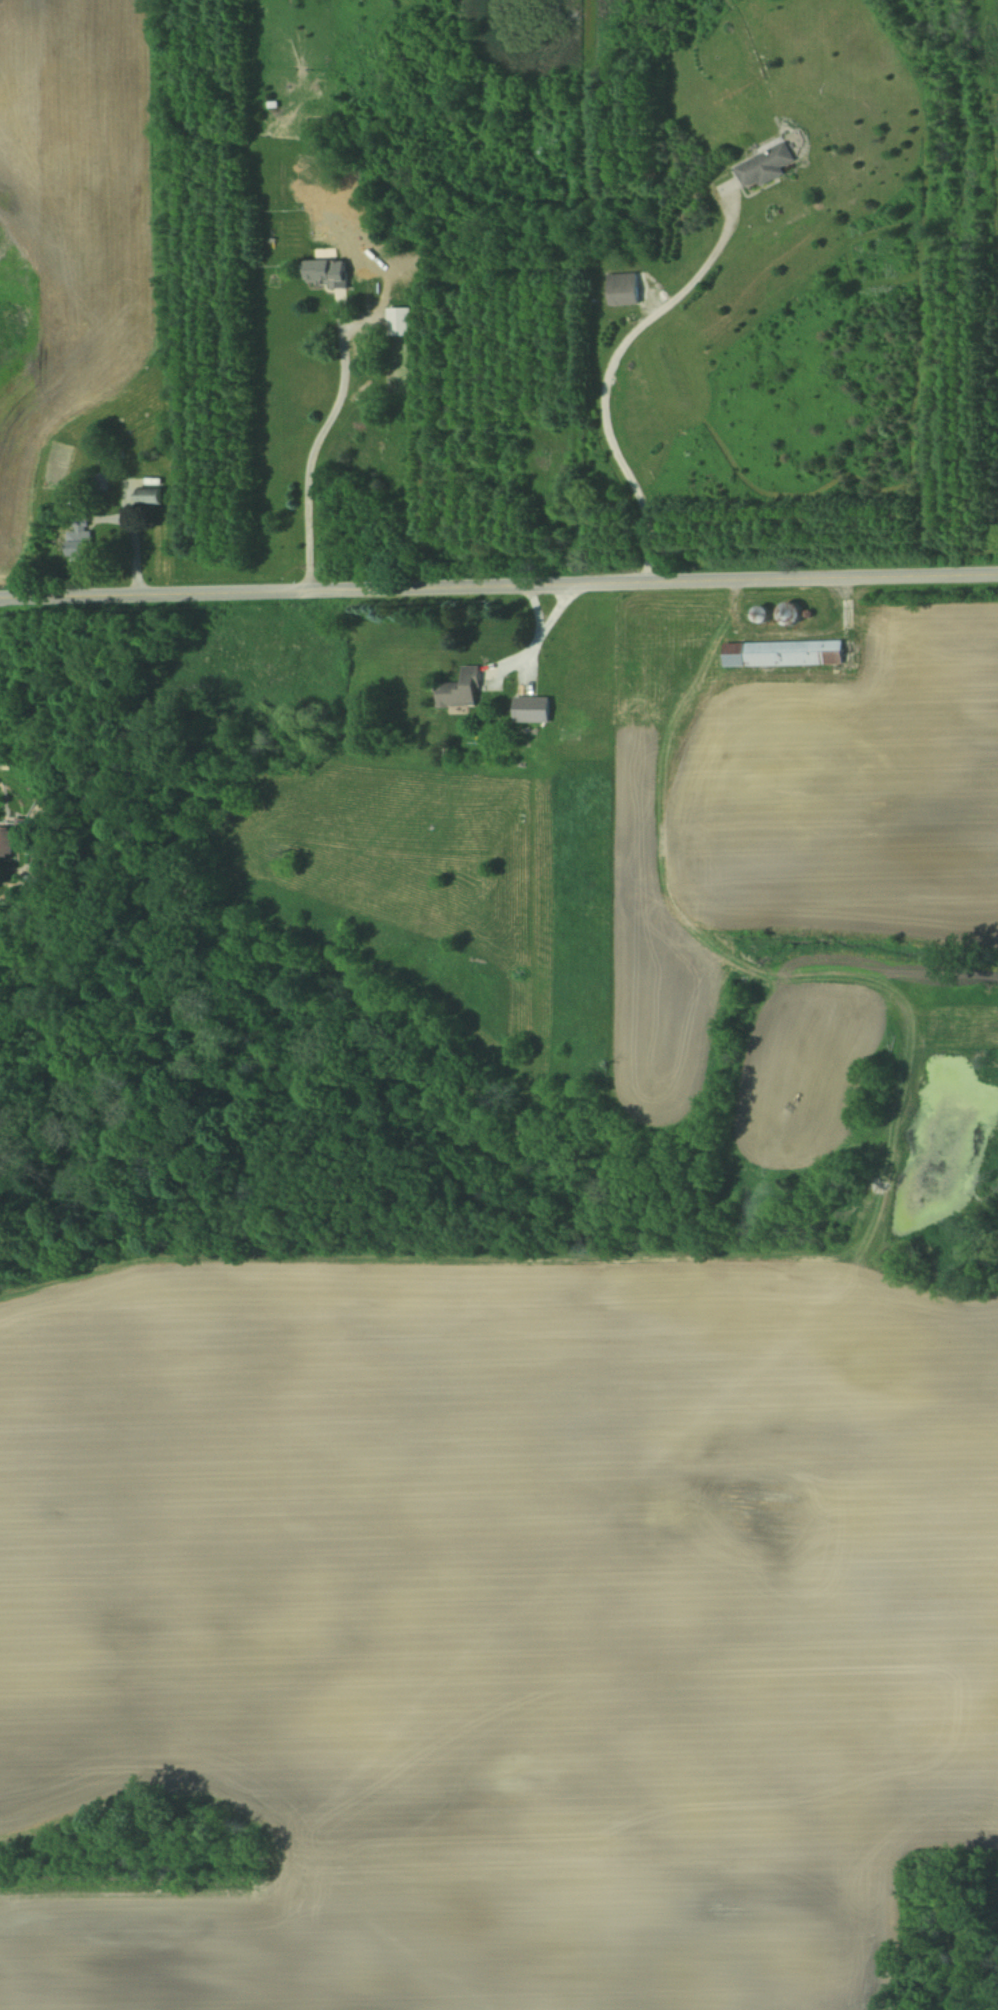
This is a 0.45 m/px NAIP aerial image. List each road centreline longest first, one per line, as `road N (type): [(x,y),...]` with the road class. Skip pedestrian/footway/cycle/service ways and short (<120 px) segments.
road 1 (residential): [(0,598),(997,576)]

